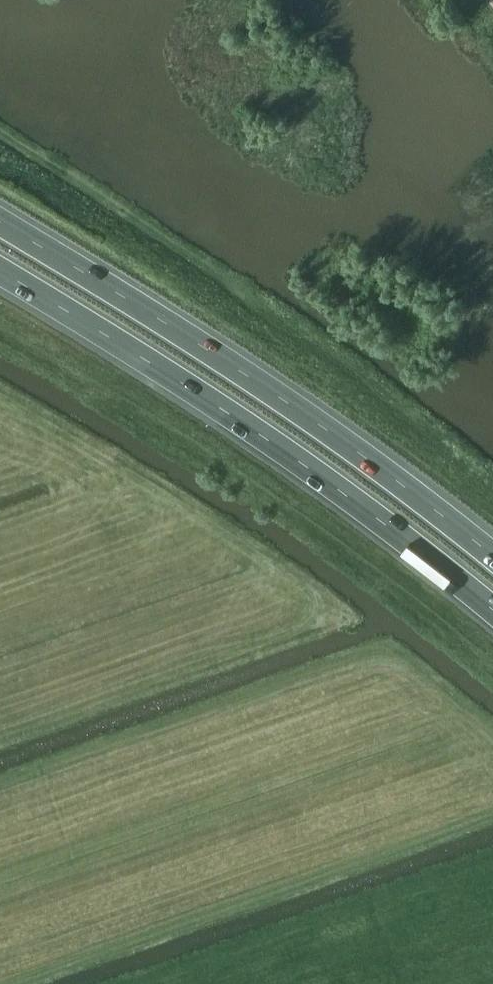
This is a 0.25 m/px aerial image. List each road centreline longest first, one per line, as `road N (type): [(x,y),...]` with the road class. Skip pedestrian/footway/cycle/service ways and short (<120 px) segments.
road 1 (trunk): [(0,274),(250,428),(492,612)]
road 2 (trunk): [(492,557),(279,396),(0,223)]

